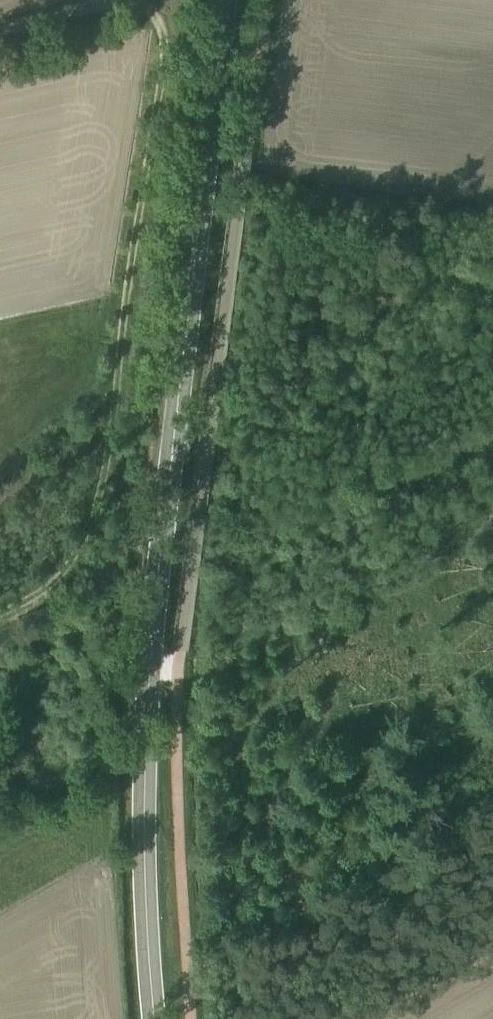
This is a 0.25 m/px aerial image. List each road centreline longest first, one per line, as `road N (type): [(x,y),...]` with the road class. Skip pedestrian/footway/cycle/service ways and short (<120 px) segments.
road 1 (primary): [(154,1018),(145,721),(224,0)]
road 2 (track): [(0,612),(76,554),(100,500),(163,40),(139,0)]
road 3 (track): [(492,950),(363,1018)]
road 4 (track): [(116,0),(0,32)]

